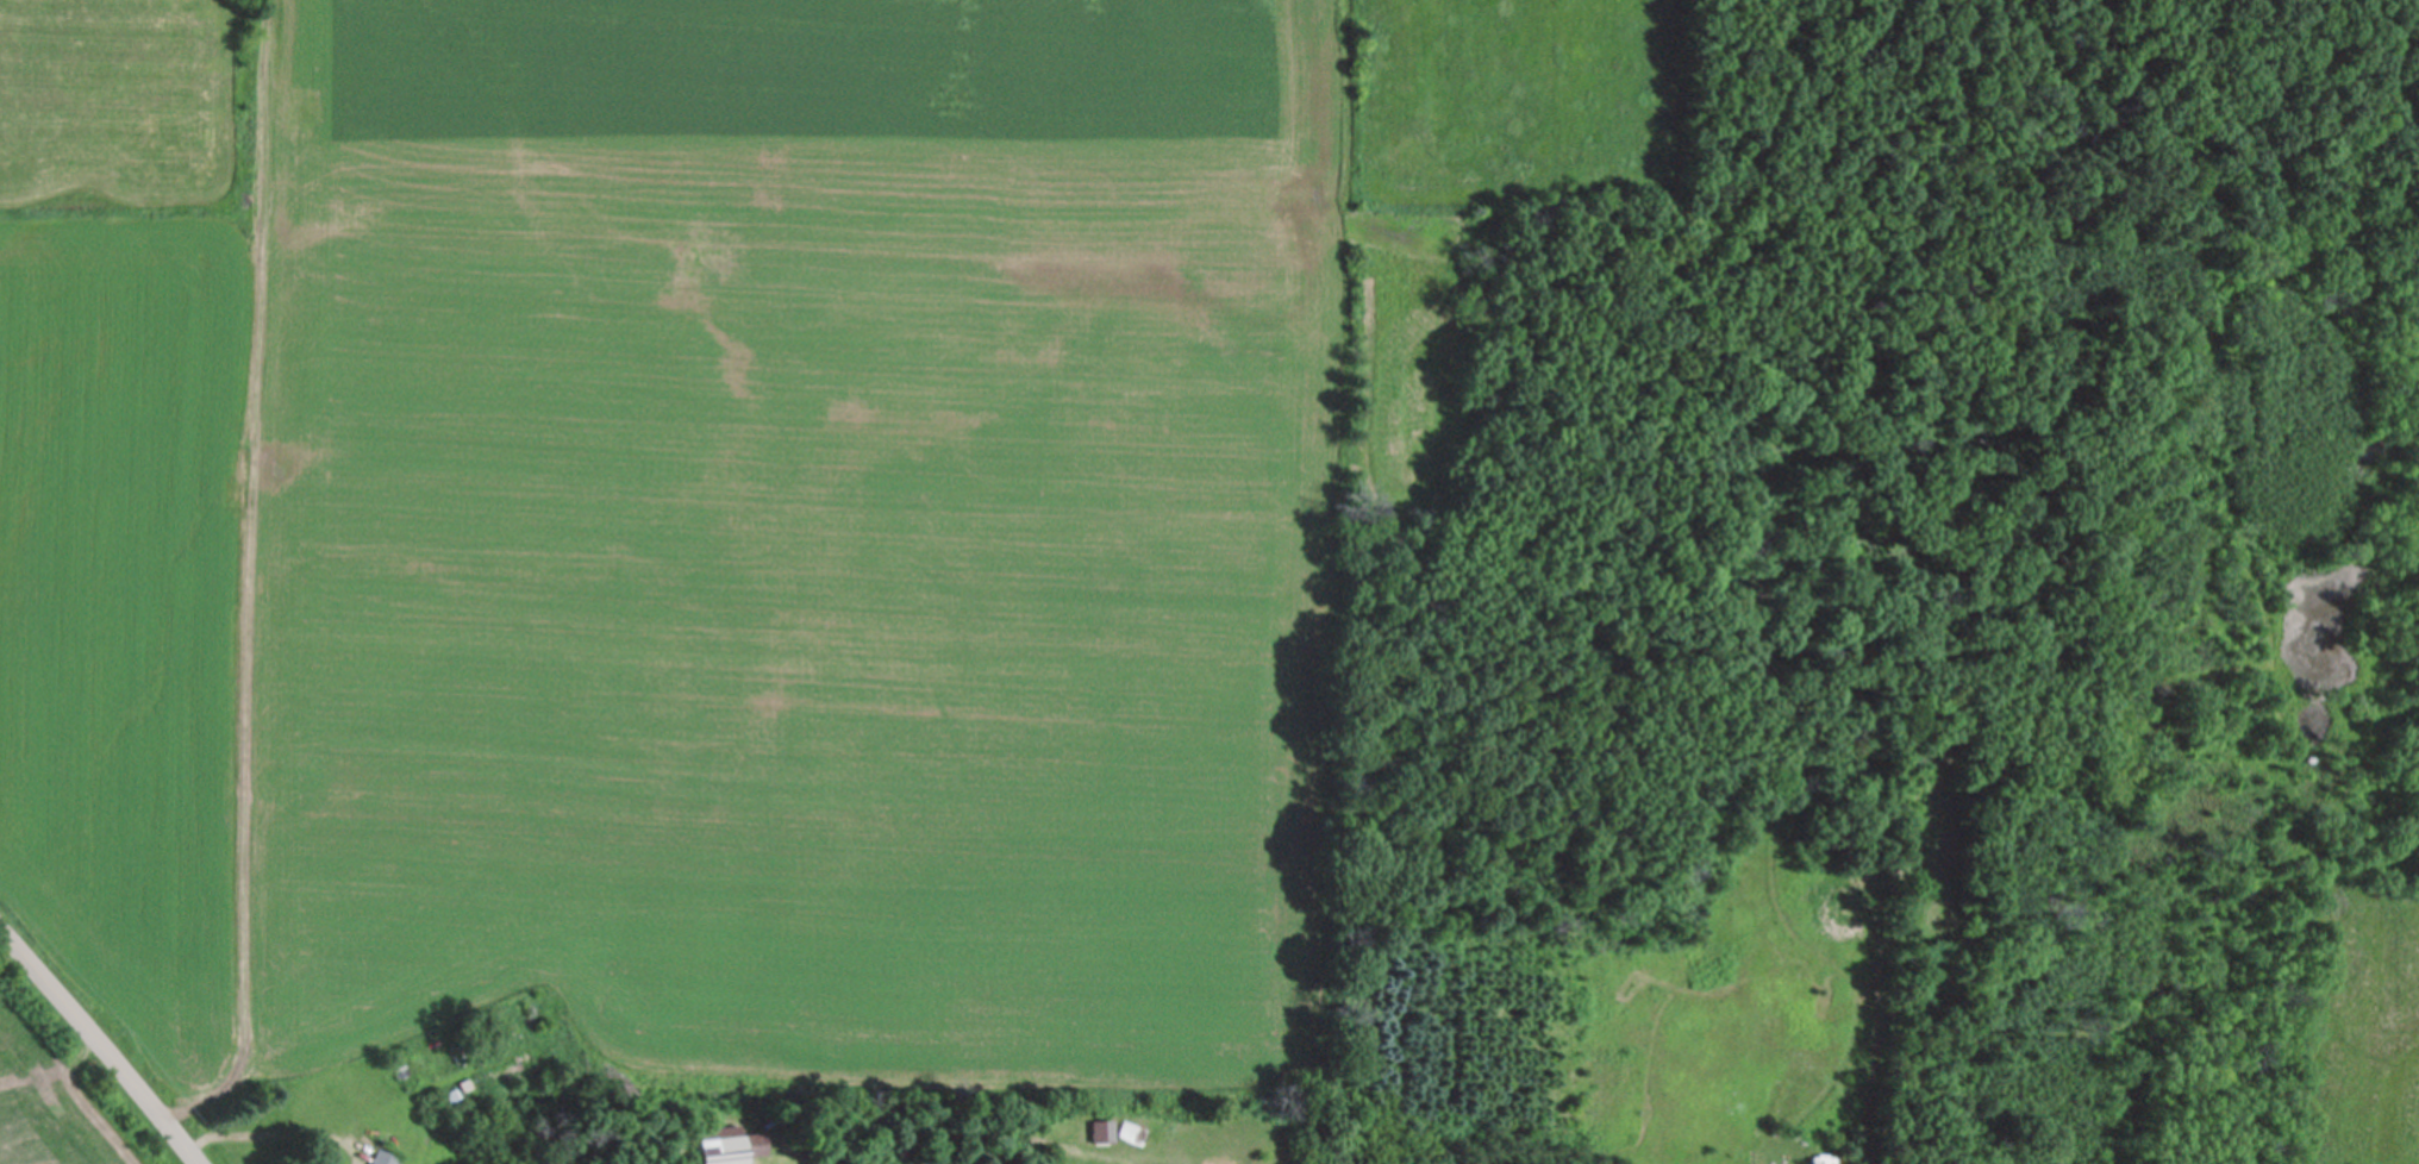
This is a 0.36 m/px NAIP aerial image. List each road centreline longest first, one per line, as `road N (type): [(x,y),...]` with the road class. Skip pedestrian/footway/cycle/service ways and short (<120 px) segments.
road 1 (tertiary): [(190,1163),(0,940)]

